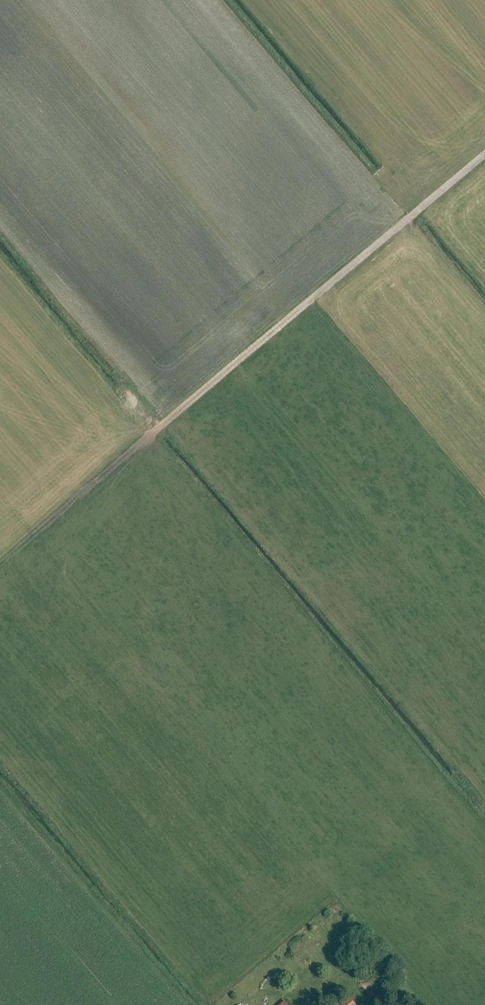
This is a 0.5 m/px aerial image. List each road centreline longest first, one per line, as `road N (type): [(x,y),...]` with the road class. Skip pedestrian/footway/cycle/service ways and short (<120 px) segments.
road 1 (track): [(484,155),(146,439)]

